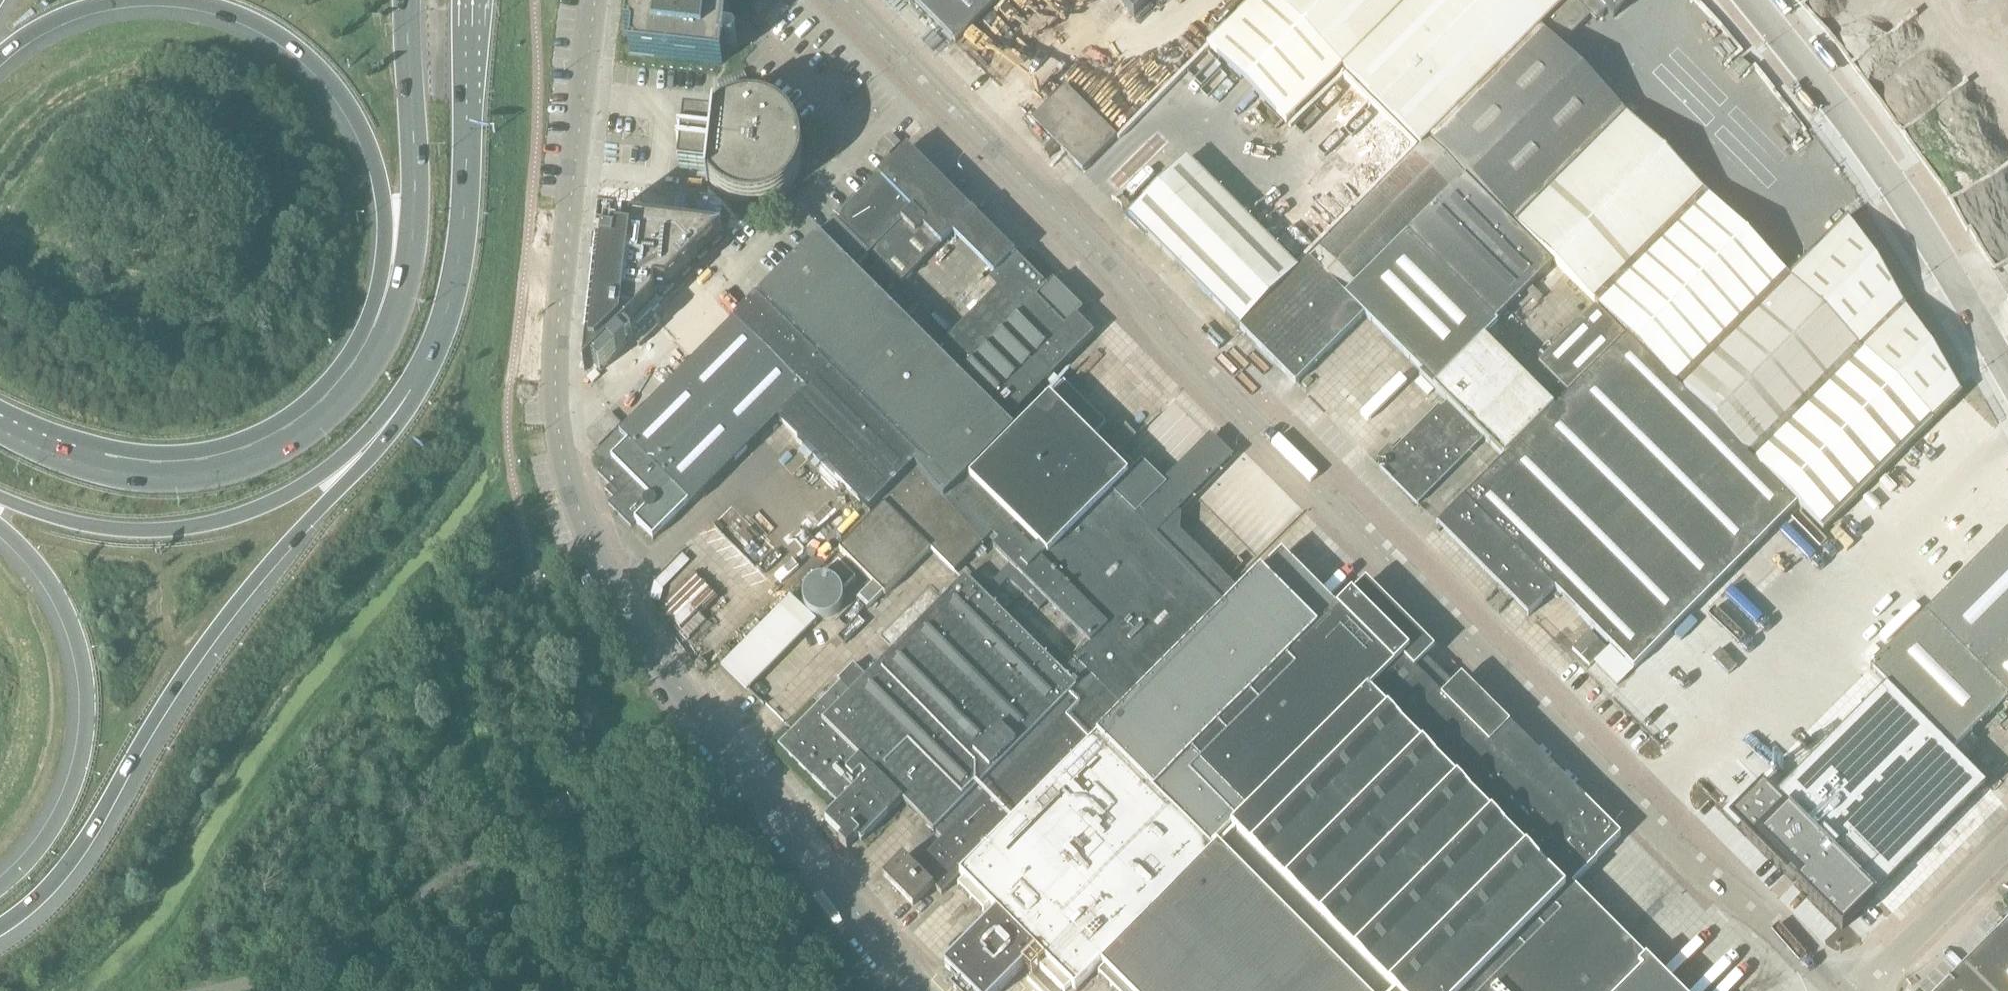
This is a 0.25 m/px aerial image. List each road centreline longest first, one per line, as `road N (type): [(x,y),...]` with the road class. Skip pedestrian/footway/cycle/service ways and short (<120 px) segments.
road 1 (tertiary): [(1811,990),(831,0)]
road 2 (unclassified): [(900,990),(616,593),(574,499),(562,352),(596,0)]
road 3 (motorway): [(0,935),(65,873),(219,624),(372,447),(410,387)]
road 4 (unclassified): [(2007,390),(1914,224),(1739,0)]
road 5 (primary): [(0,497),(56,518),(117,528),(228,517),(313,478),(365,439),(410,387)]
road 6 (primary): [(379,327),(356,367),(300,424),(214,461),(103,460),(0,423)]
road 7 (motorway): [(188,0),(256,21),(295,46),(347,107),(381,196),(386,247),(379,327)]
road 8 (motorway): [(0,528),(62,607),(83,699),(66,798),(42,840),(0,884)]
road 9 (primary): [(410,387),(445,320),(459,256),(467,0)]
road 10 (primary): [(405,0),(415,189),(406,252),(379,327)]
road 11 (track): [(633,990),(597,880),(549,804)]
road 12 (unclassified): [(1877,990),(2007,859)]
road 13 (motorway): [(0,54),(47,22),(113,0)]

